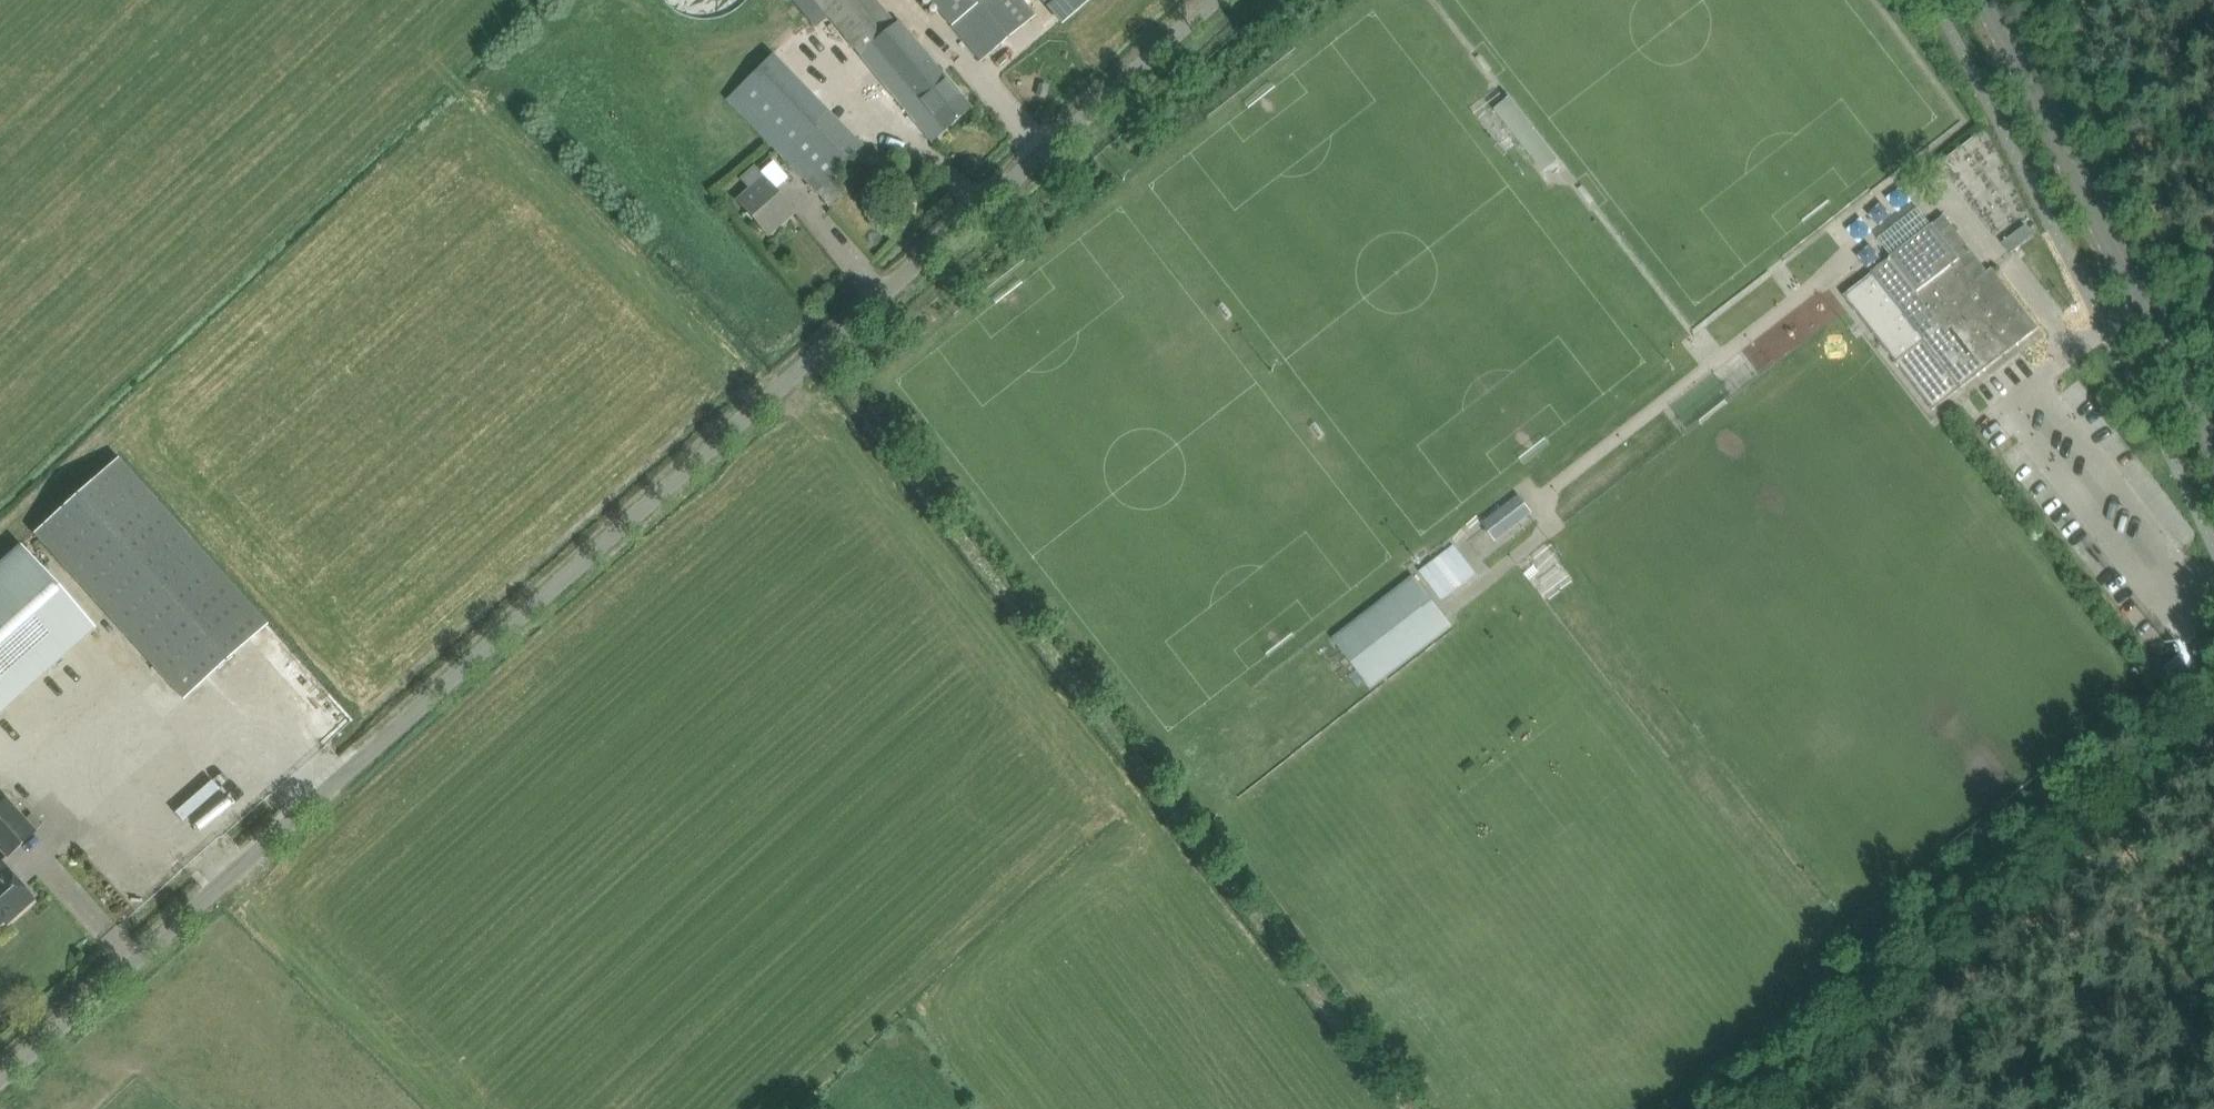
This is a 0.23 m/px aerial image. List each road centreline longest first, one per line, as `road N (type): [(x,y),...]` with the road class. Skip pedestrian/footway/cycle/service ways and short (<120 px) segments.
road 1 (unclassified): [(0,1083),(184,910),(1212,0)]
road 2 (tertiary): [(2213,453),(1985,0)]

